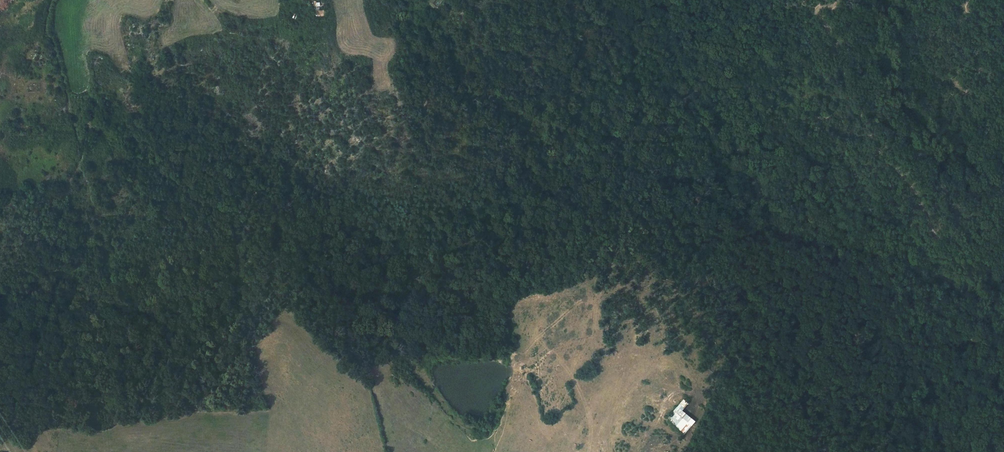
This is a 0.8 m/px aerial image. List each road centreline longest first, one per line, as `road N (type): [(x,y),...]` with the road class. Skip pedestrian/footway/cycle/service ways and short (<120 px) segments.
road 1 (track): [(838,0),(817,13),(881,157),(905,176),(933,232),(951,236),(1003,185)]
road 2 (track): [(1003,205),(965,285),(974,401)]

